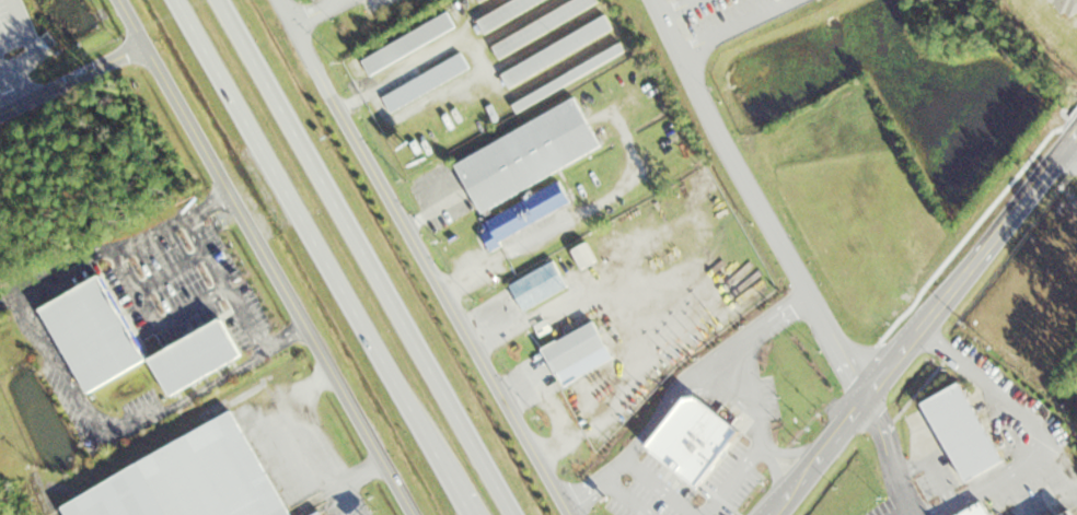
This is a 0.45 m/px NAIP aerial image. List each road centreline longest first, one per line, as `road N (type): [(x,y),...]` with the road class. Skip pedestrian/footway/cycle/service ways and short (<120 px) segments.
road 1 (residential): [(415,514),(120,0)]
road 2 (trunk): [(515,514),(221,0)]
road 3 (residential): [(572,514),(282,0)]
road 4 (trunk): [(178,0),(449,473)]
road 5 (tertiary): [(920,329),(1076,137)]
road 6 (residential): [(0,113),(144,43)]

